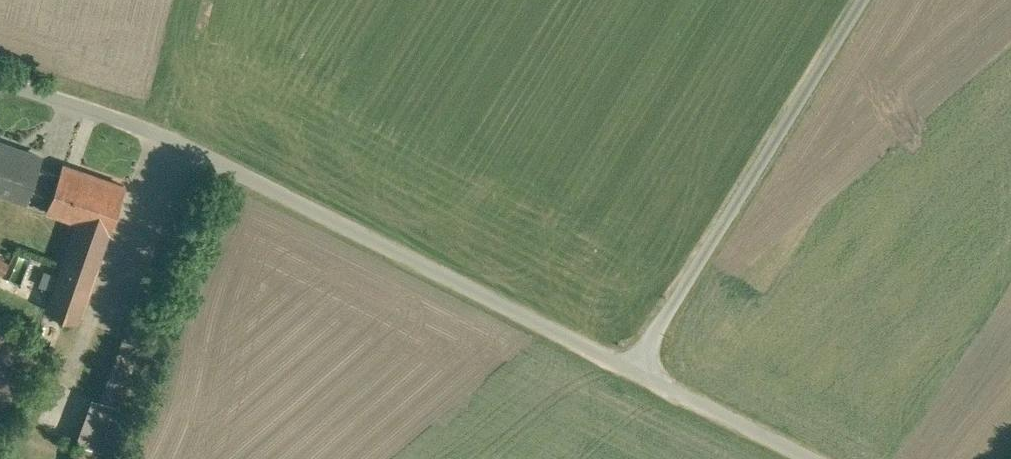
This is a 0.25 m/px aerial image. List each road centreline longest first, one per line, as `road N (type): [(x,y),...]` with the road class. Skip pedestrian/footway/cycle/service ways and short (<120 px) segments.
road 1 (unclassified): [(0,84),(177,146),(810,458)]
road 2 (track): [(635,371),(859,0)]

